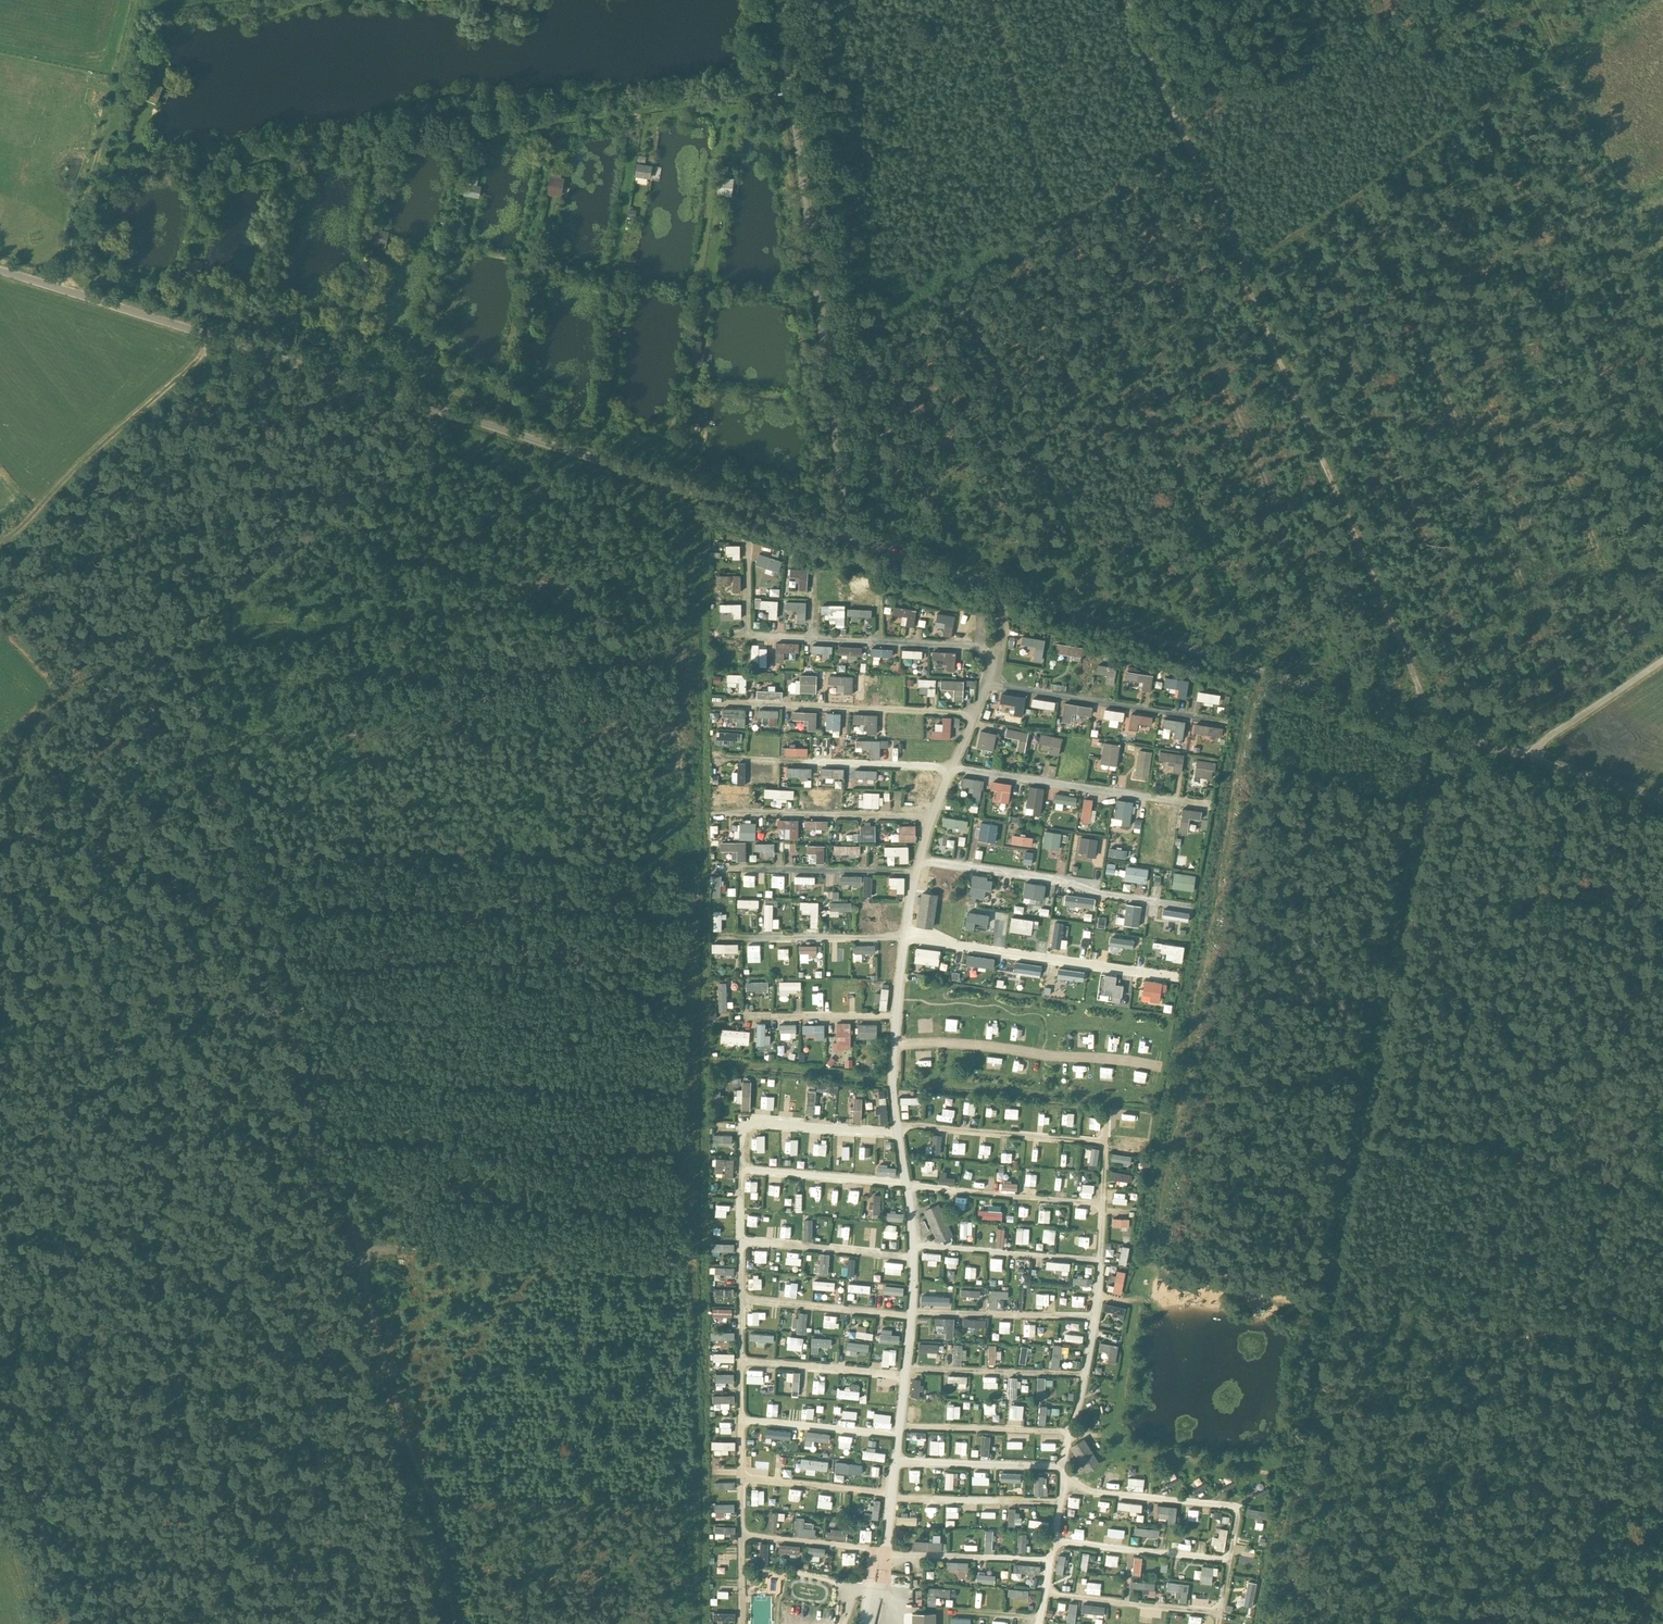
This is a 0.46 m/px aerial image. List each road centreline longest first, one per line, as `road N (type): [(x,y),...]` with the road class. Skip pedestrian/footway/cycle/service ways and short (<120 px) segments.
road 1 (unclassified): [(0,270),(852,549)]
road 2 (unclassified): [(852,549),(1662,799)]
road 3 (track): [(1430,727),(1131,0)]
road 4 (track): [(857,550),(889,513),(805,0)]
road 5 (unclassified): [(781,0),(852,549)]
road 6 (track): [(218,337),(0,542)]
road 7 (track): [(1522,755),(1662,657)]

